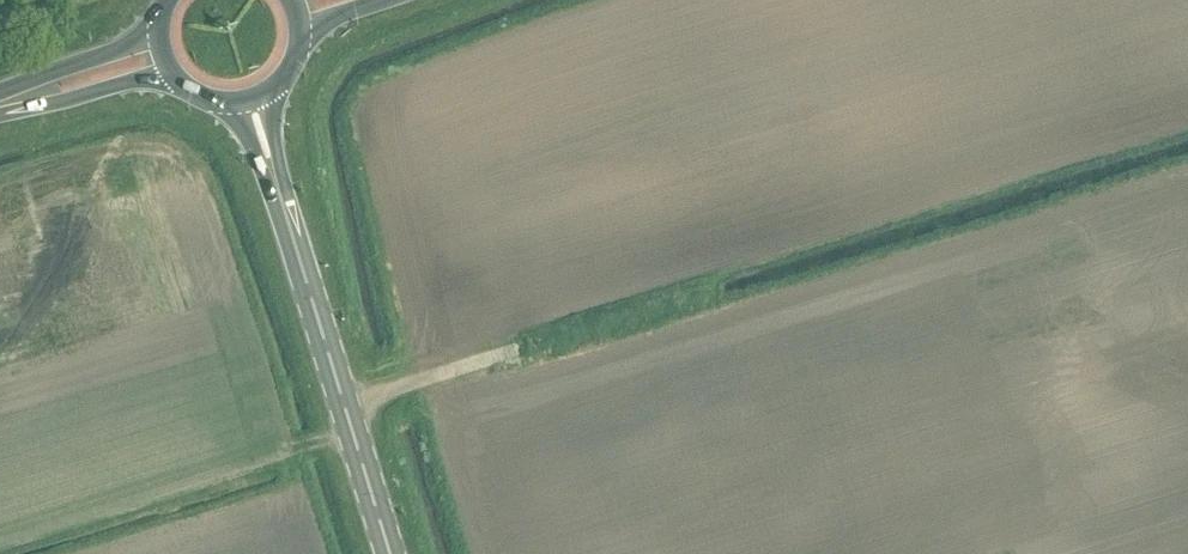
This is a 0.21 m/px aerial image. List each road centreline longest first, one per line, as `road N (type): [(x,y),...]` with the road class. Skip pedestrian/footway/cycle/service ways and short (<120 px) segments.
road 1 (primary): [(391,553),(255,105)]
road 2 (primary): [(0,107),(163,59)]

